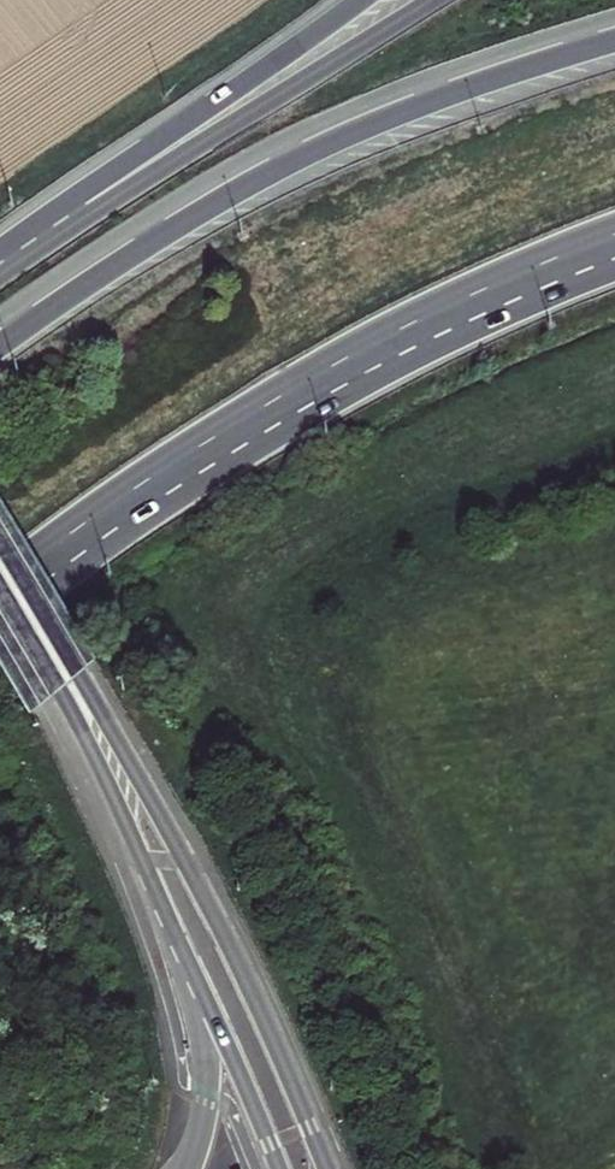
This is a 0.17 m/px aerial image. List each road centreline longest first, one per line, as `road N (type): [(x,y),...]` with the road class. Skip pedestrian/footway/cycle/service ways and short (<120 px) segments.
road 1 (trunk): [(614,40),(424,103),(301,157),(191,219),(0,348)]
road 2 (trunk): [(51,560),(382,350),(614,246)]
road 3 (secondary): [(328,1168),(191,874),(129,769),(68,688)]
road 4 (trunk): [(433,0),(123,179)]
road 5 (trunk): [(364,0),(123,179)]
road 6 (secondary): [(169,914),(279,1168)]
road 7 (trunk): [(169,914),(205,1070),(185,1168)]
road 8 (secondary): [(68,688),(169,914)]
road 9 (trunk): [(123,179),(0,267)]
road 10 (secondary): [(0,573),(68,688)]

